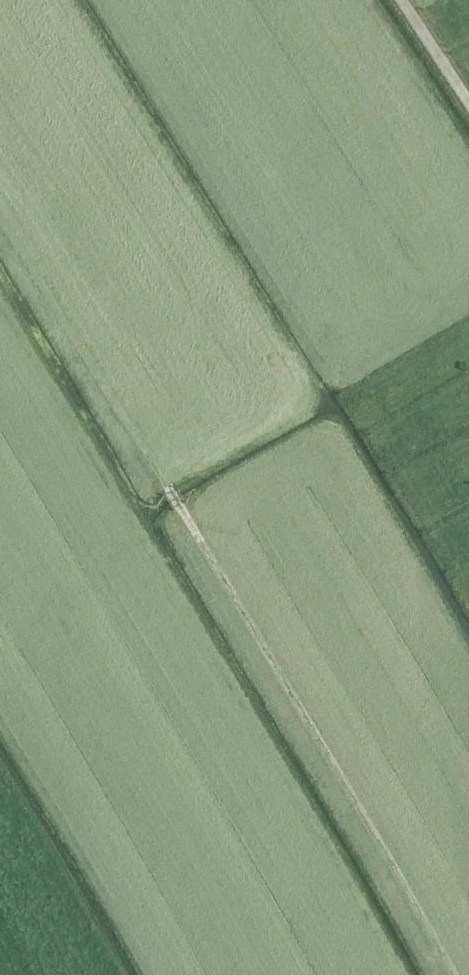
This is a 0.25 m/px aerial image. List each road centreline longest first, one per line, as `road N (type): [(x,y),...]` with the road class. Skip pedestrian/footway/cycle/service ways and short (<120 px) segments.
road 1 (track): [(450,974),(296,697),(0,217)]

